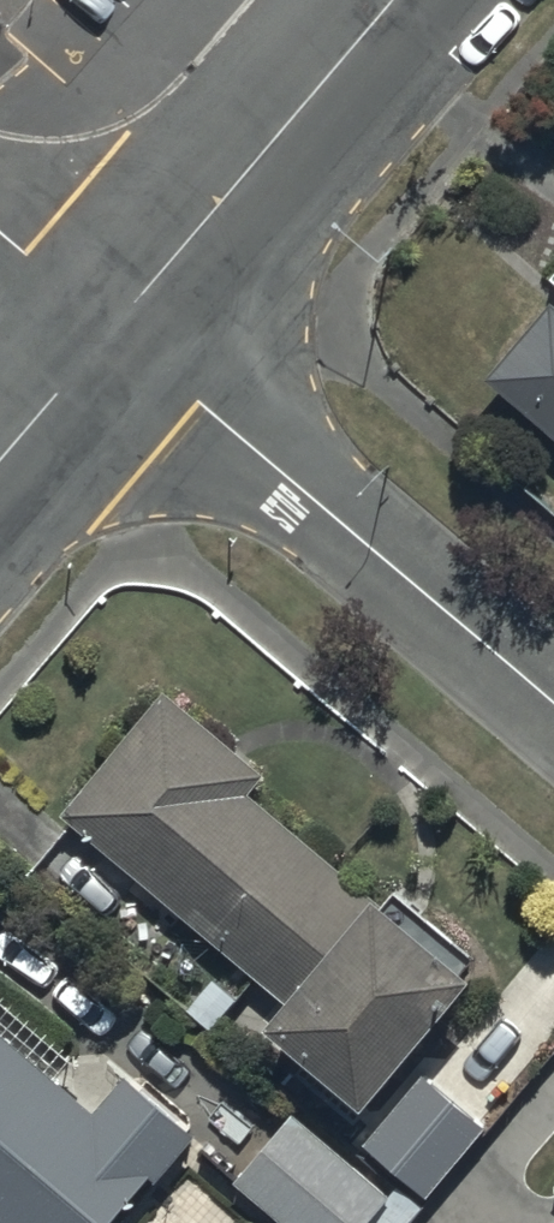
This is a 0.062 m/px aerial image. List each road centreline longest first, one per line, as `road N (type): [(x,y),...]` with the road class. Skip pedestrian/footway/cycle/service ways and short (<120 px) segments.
road 1 (residential): [(114,326),(553,699)]
road 2 (tertiary): [(114,326),(395,0)]
road 3 (tertiary): [(0,461),(114,326)]
road 4 (residential): [(0,233),(114,326)]

